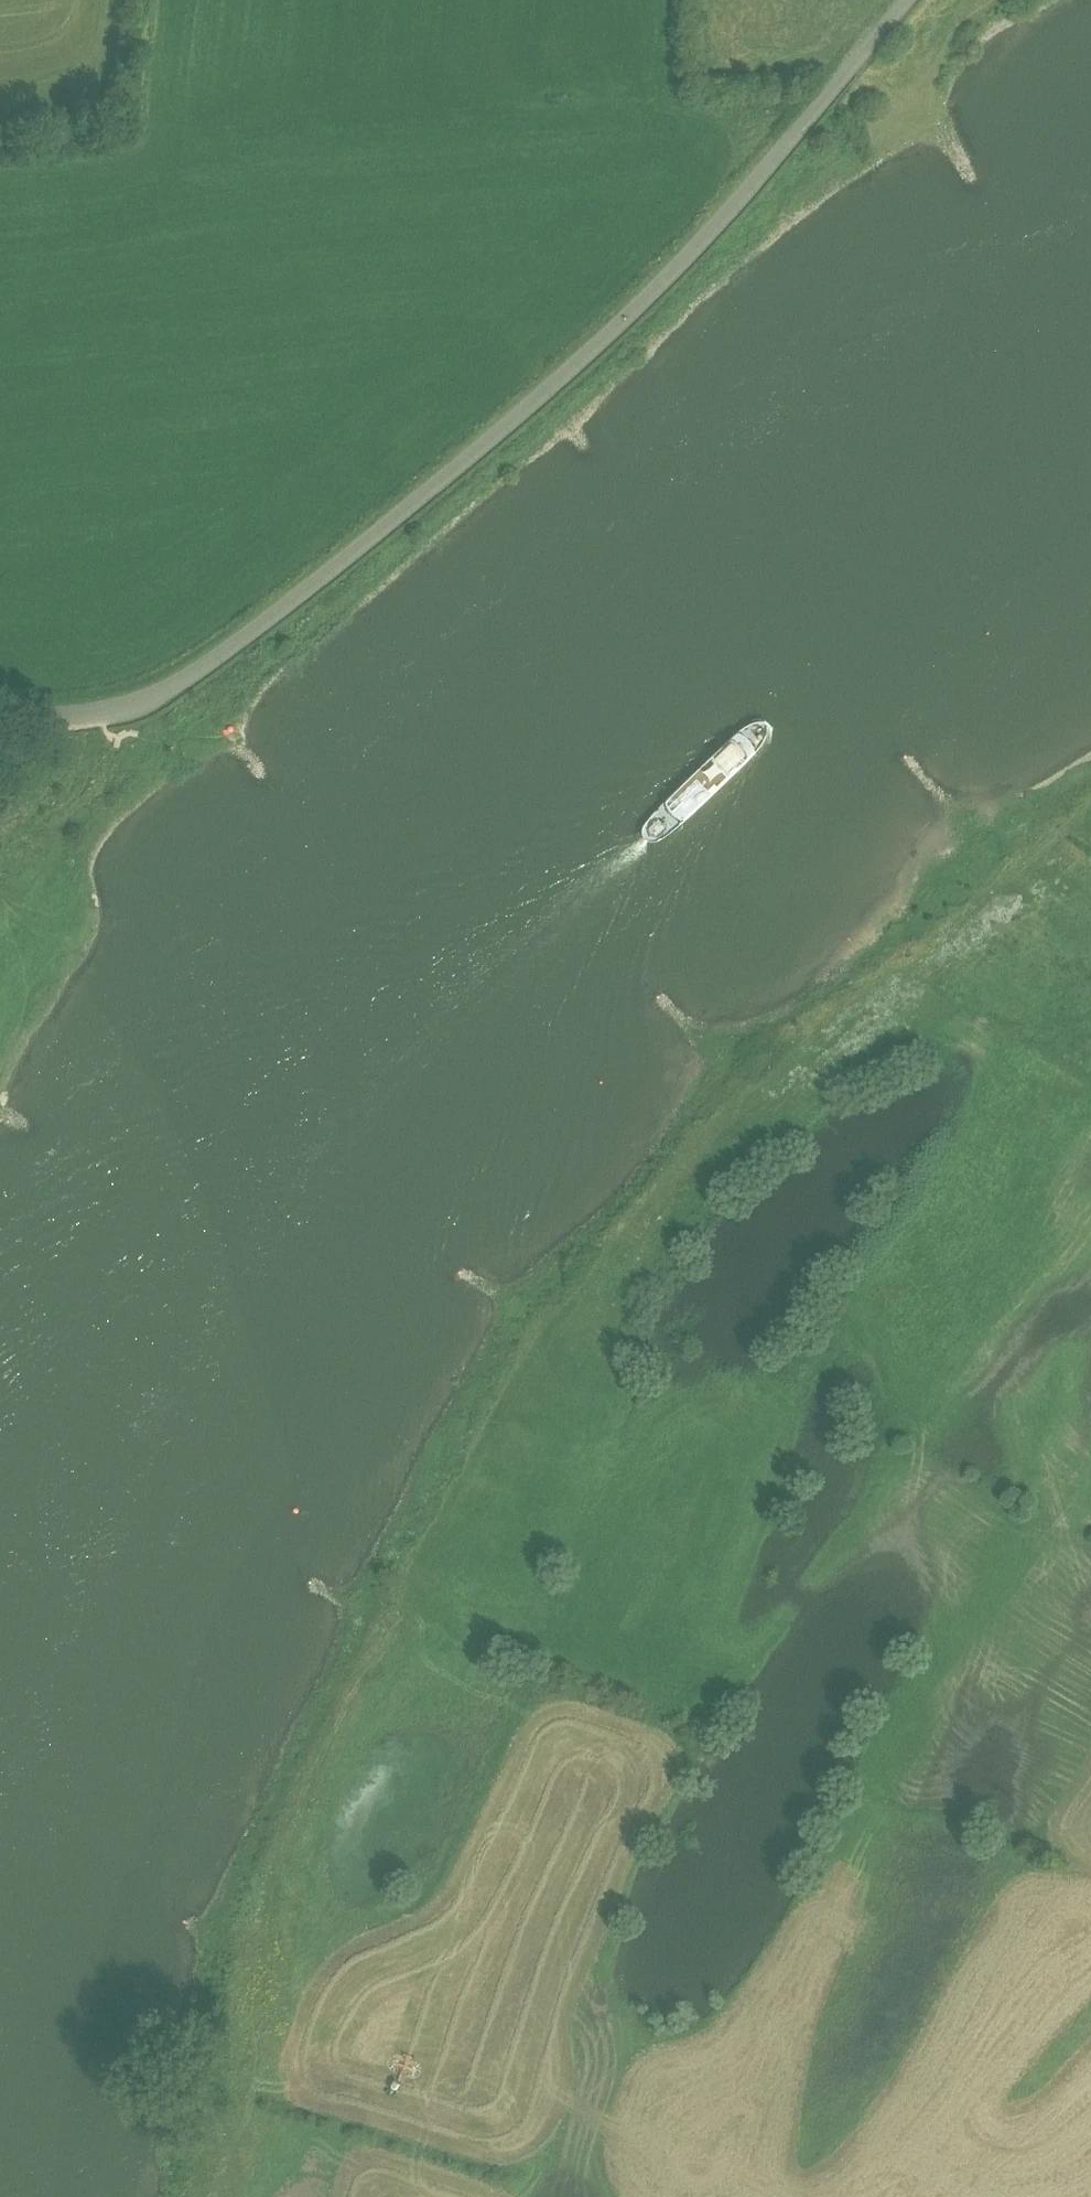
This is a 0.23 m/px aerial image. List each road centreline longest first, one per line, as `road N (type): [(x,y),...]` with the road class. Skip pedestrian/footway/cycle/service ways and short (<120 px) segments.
road 1 (unclassified): [(0,719),(110,715),(151,703),(212,666),(600,340),(726,211),(909,0)]

